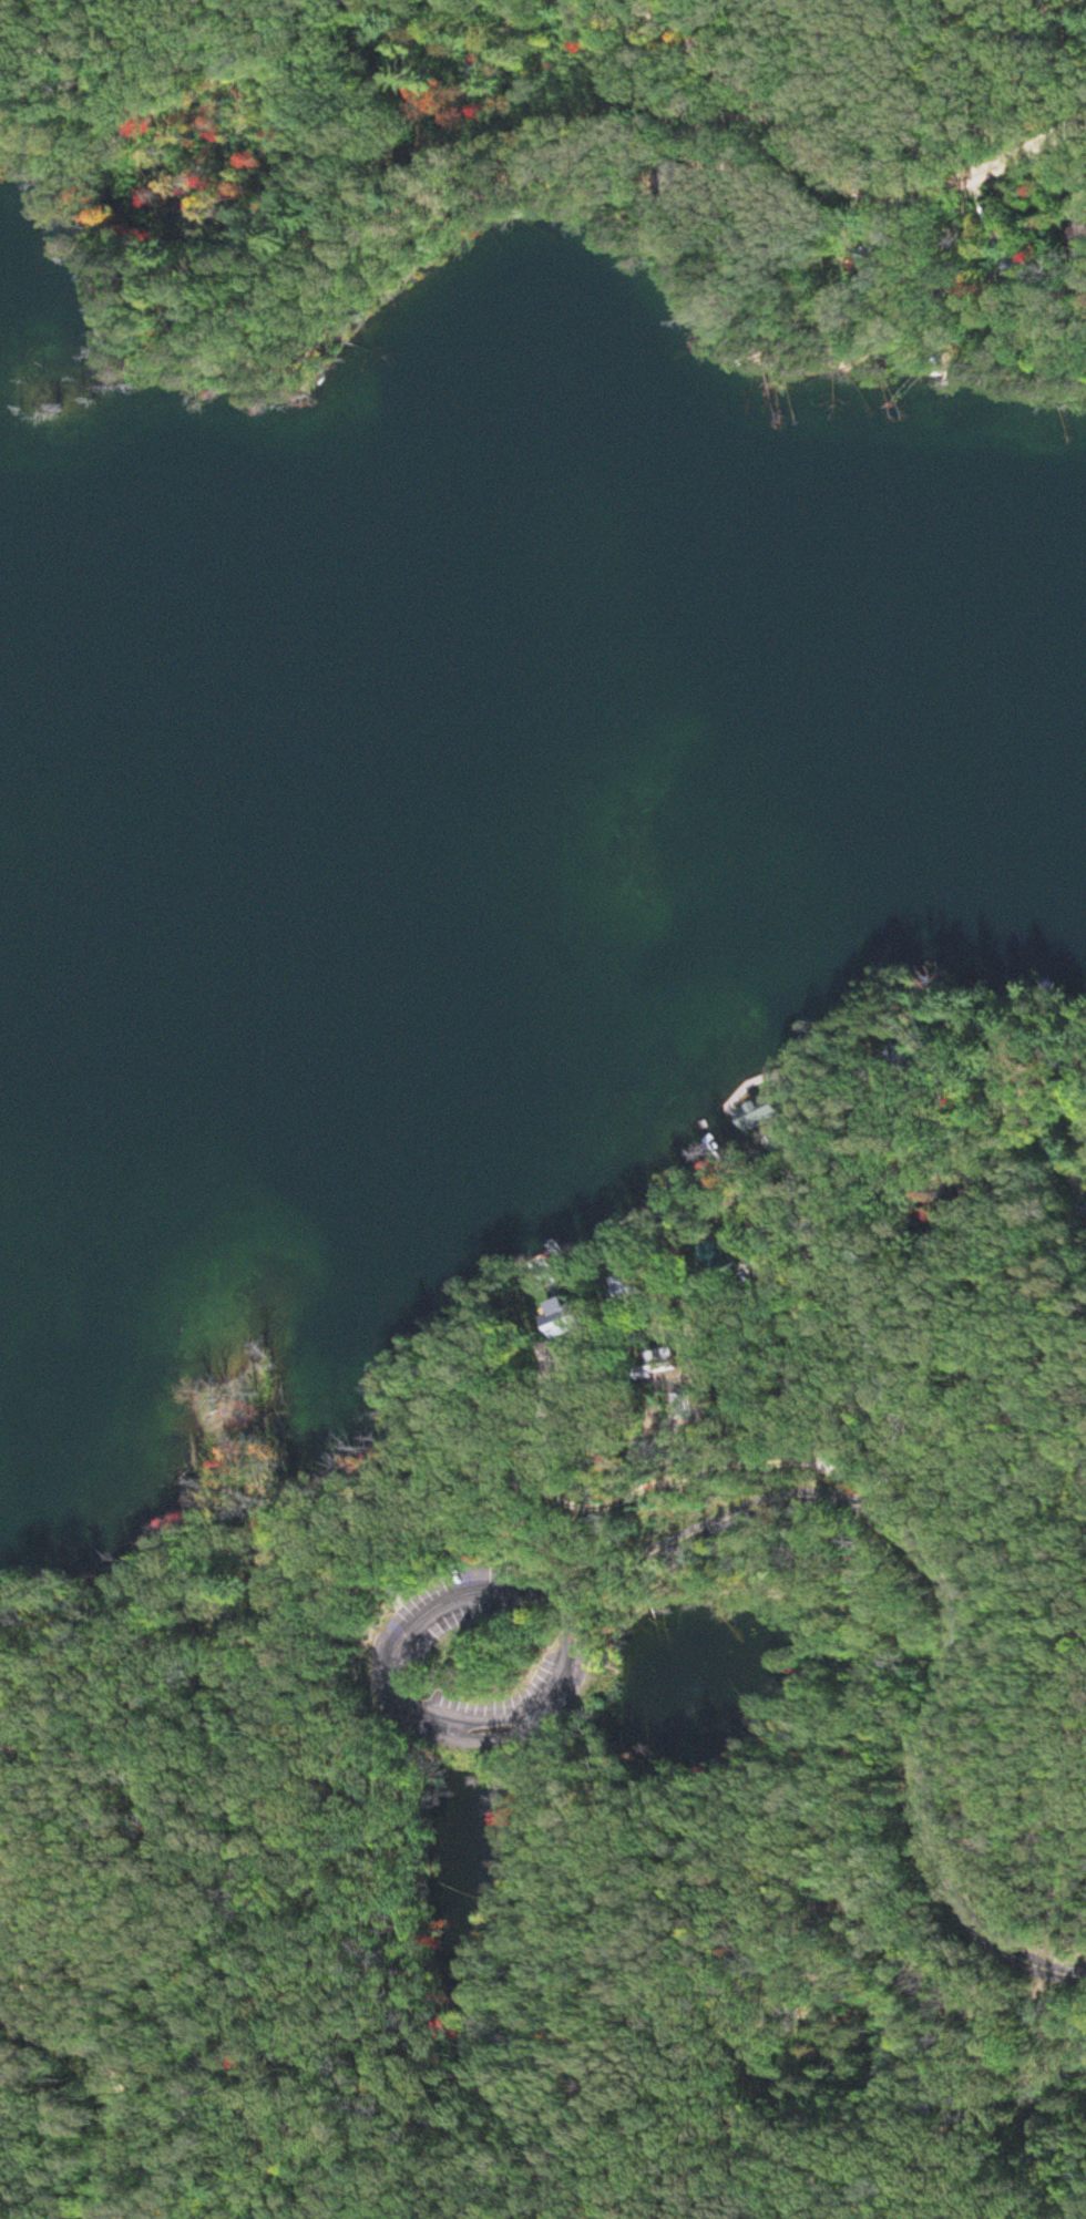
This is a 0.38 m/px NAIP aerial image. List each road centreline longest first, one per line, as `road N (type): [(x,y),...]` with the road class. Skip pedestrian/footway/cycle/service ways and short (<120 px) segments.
road 1 (residential): [(1085,1976),(1011,1962),(941,1878),(924,1771),(963,1604),(936,1542),(832,1483),(668,1531),(586,1565)]
road 2 (residential): [(1085,109),(887,195),(775,162),(618,0)]
road 3 (residential): [(832,1483),(983,1305),(1085,1150)]
road 4 (residential): [(983,1305),(956,1315),(875,1314),(745,1268),(731,1254)]
road 5 (residential): [(212,0),(90,104),(20,66)]

